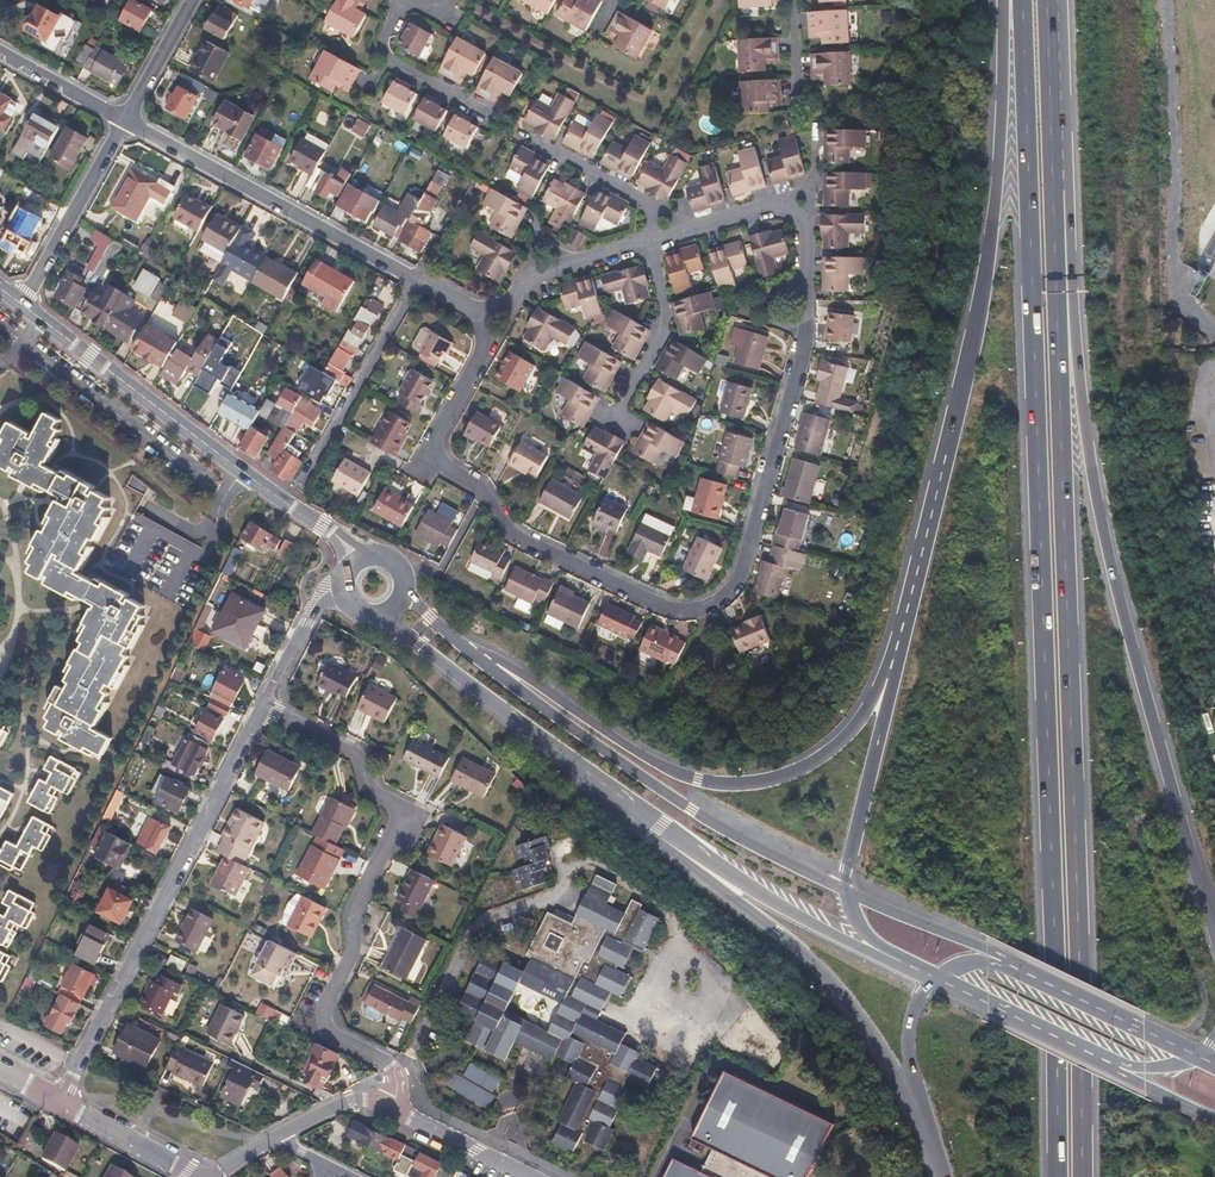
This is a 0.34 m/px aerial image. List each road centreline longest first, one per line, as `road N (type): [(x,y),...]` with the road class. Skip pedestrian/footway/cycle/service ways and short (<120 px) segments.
road 1 (motorway): [(1017,0),(1027,111),(1057,1176)]
road 2 (residential): [(699,228),(785,202),(804,219),(806,337),(742,568),(706,605),(672,611),(511,532),(482,490),(426,453),(478,362),(482,313)]
road 3 (motorway): [(1081,1176),(1063,294)]
road 4 (motorway): [(1213,921),(1114,572),(1063,294)]
road 5 (motorway): [(475,688),(777,932),(847,1001),(921,1108)]
road 6 (motorway): [(1006,0),(999,158),(981,302),(910,598)]
road 7 (motorway): [(910,598),(860,720),(812,763),(755,782),(681,774),(461,643)]
road 8 (residential): [(265,705),(356,751),(373,793),(406,808),(352,914),(354,953),(323,1009),(333,1033),(394,1075),(390,1101)]
road 9 (tertiary): [(475,688),(730,874),(909,970)]
road 10 (tertiary): [(846,891),(691,810),(461,643)]
road 11 (residential): [(59,1105),(265,705)]
road 12 (tertiary): [(21,303),(321,524)]
road 13 (residential): [(416,280),(121,120)]
road 14 (motorway): [(910,598),(846,891)]
road 15 (motorway): [(1063,294),(1052,0)]
road 16 (residential): [(416,280),(300,480)]
road 17 (residential): [(21,303),(121,120)]
road 18 (tertiary): [(1204,1053),(1018,964)]
road 19 (residential): [(531,134),(699,228)]
road 20 (residential): [(615,420),(665,322),(650,242)]
road 21 (residential): [(482,313),(514,299),(524,281),(650,242)]
road 22 (tertiary): [(1018,964),(846,891)]
road 23 (tertiary): [(932,981),(1095,1061)]
road 24 (residential): [(401,0),(383,52),(489,115)]
road 25 (residential): [(529,1176),(390,1101)]
road 26 (residential): [(59,1105),(188,1176)]
road 27 (residential): [(265,705),(308,622),(344,592)]
road 28 (residential): [(121,120),(191,0)]
road 29 (residential): [(121,120),(0,52)]
road 30 (motorway): [(932,981),(908,1035),(921,1108)]
road 31 (tertiary): [(1095,1061),(1214,1118)]
road 32 (residential): [(390,1101),(351,1105),(274,1141)]

